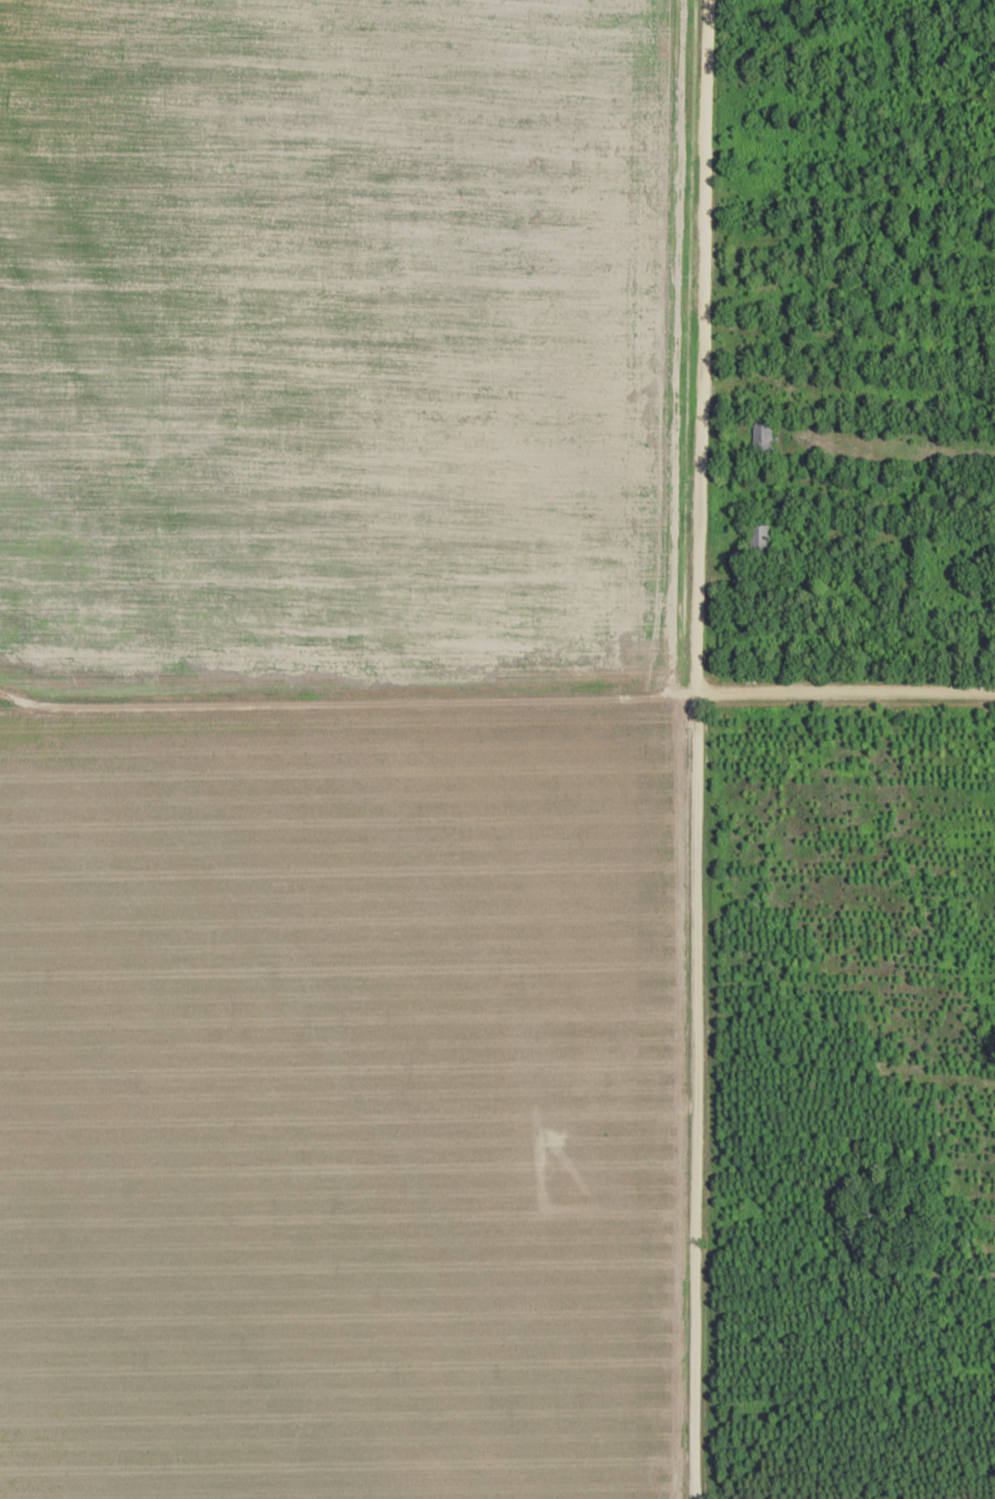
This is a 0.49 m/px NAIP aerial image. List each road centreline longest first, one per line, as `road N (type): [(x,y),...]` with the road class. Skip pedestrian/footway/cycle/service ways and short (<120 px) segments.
road 1 (residential): [(696,1498),(689,1436),(706,0)]
road 2 (track): [(994,692),(695,691),(618,700),(0,712)]

